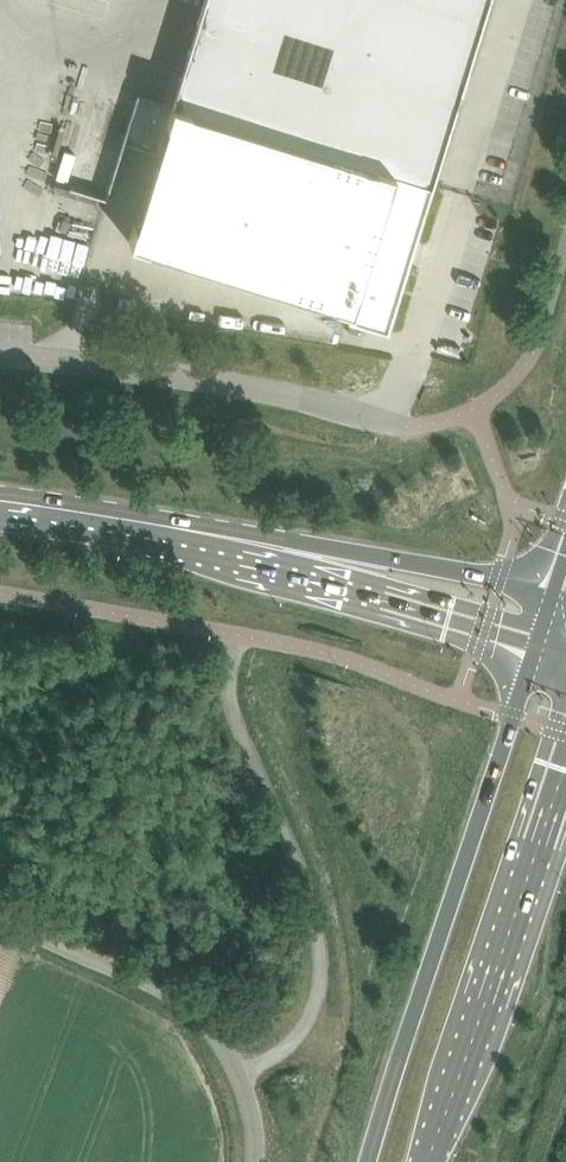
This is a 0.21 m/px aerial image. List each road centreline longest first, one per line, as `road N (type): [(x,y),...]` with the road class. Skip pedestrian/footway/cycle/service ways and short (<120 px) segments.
road 1 (tertiary): [(560,592),(0,492)]
road 2 (tertiary): [(0,515),(163,540),(545,643)]
road 3 (secondary): [(545,643),(367,1161)]
road 4 (secondary): [(428,1161),(565,763)]
road 5 (residential): [(405,426),(258,389),(0,354)]
road 6 (unclassified): [(255,1161),(252,1111),(239,1076),(197,1013),(0,912)]

